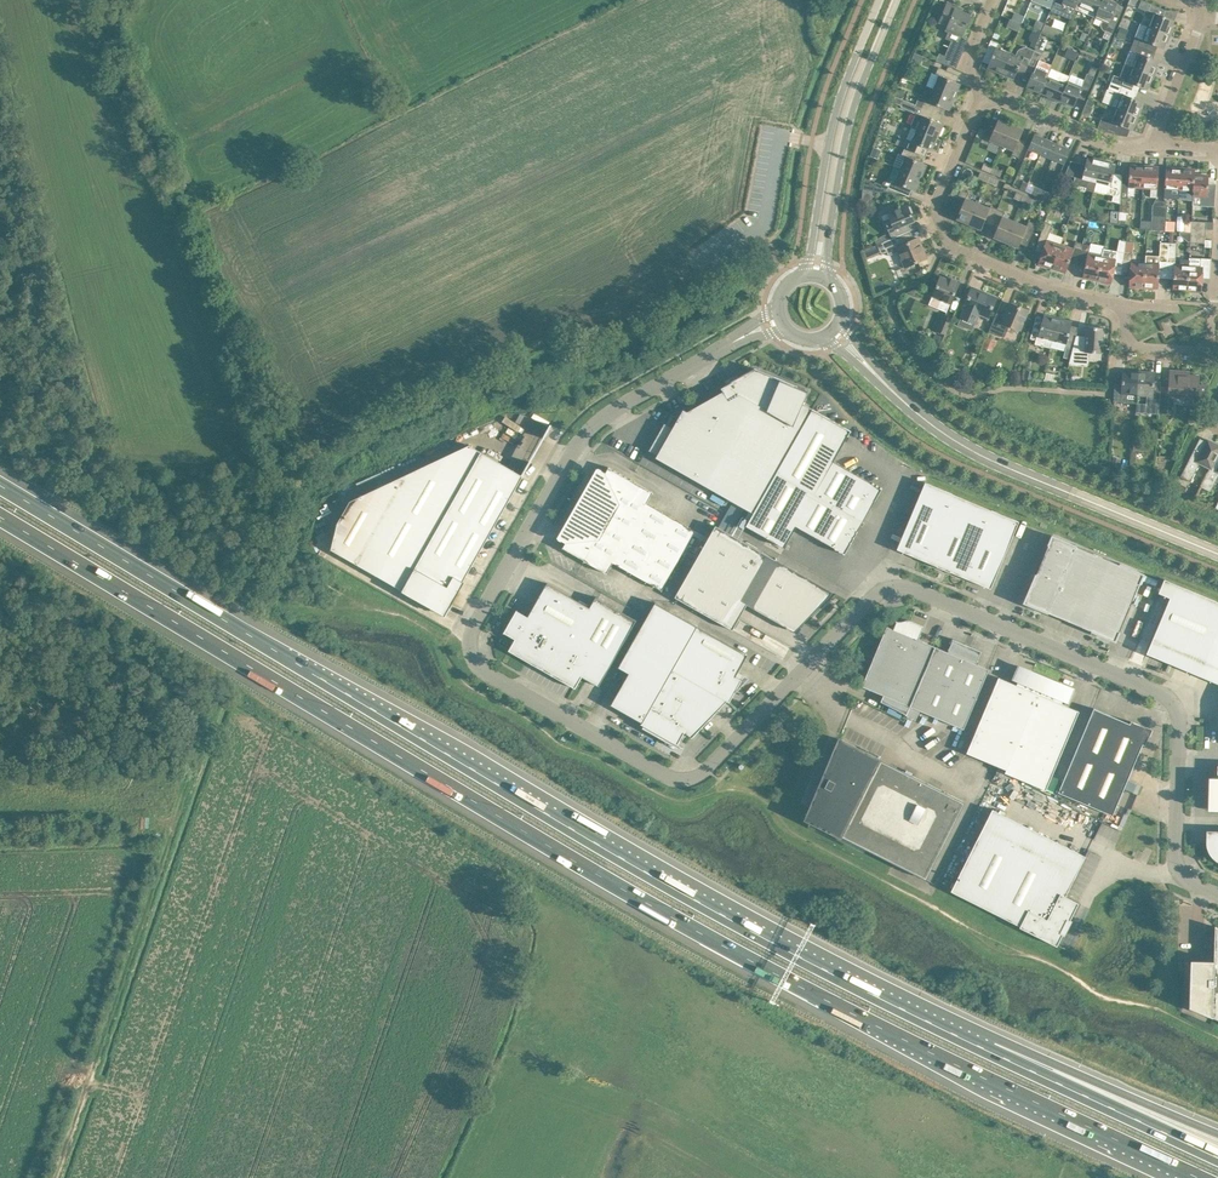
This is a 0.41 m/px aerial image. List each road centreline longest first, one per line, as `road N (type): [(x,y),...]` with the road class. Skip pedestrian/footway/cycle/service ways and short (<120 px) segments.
road 1 (unclassified): [(728,344),(605,413),(579,437),(472,627),(478,669),(670,777),(692,779),(873,602),(904,589),(1167,700),(1177,717),(1179,862),(1217,893)]
road 2 (motorway): [(0,518),(723,947),(1201,1177)]
road 3 (motorway): [(988,1050),(731,921),(0,485)]
road 4 (secondary): [(1217,554),(973,451),(881,379)]
road 5 (residential): [(980,93),(934,208),(950,246),(1049,288),(1123,305)]
road 6 (secondary): [(827,278),(845,135),(896,0)]
road 7 (secondary): [(880,0),(842,87),(802,274)]
road 8 (motorway): [(1217,1157),(988,1050)]
road 9 (motorway): [(1217,1134),(988,1050)]
road 10 (residential): [(1152,144),(1113,148),(980,93)]
road 11 (residential): [(1123,305),(1124,331),(1136,347),(1198,351),(1212,339),(1215,291)]
road 12 (residential): [(1152,144),(1203,15)]

